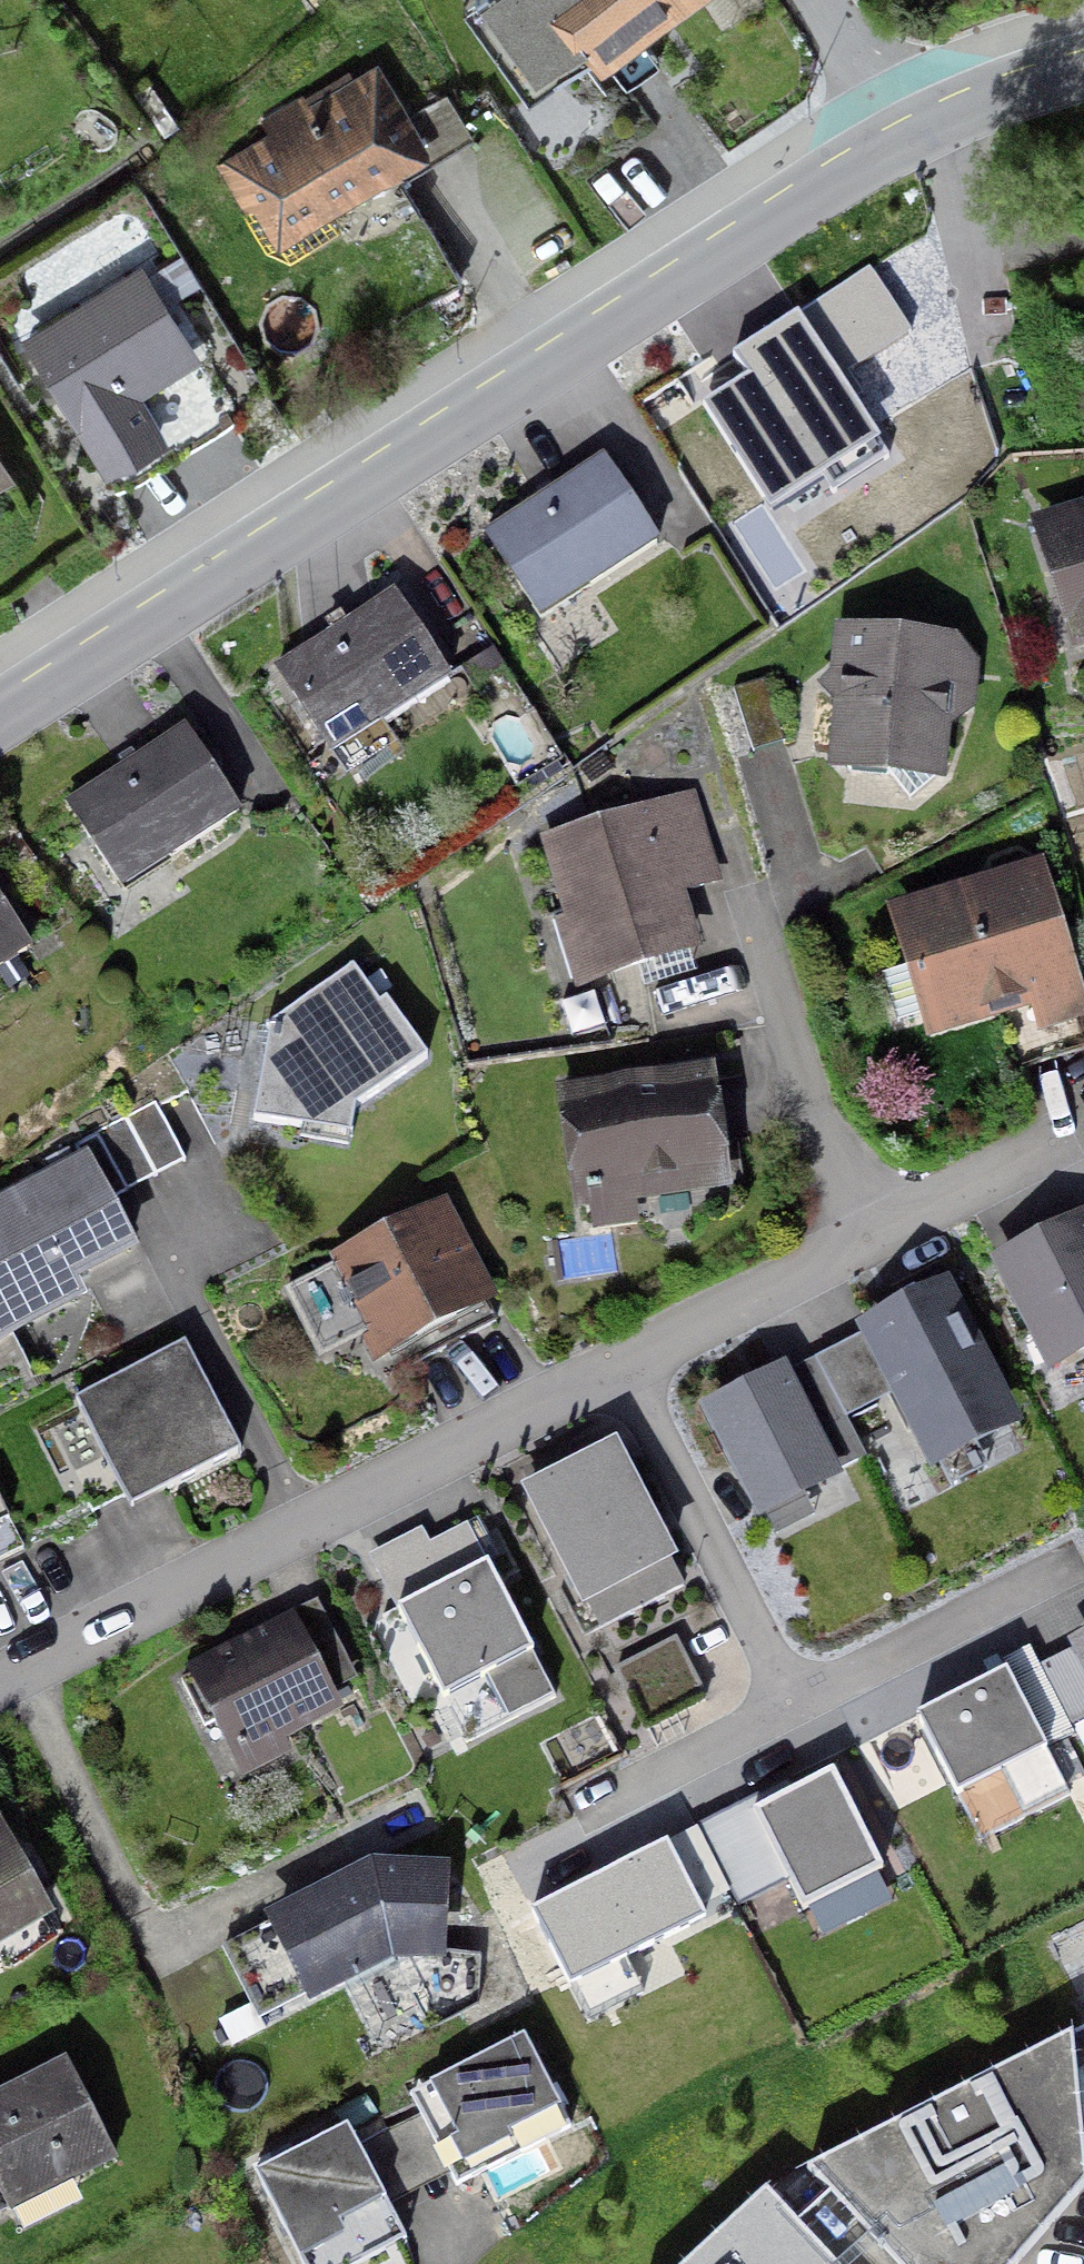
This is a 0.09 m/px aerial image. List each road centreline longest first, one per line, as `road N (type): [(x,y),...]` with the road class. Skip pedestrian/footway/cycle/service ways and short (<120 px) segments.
road 1 (tertiary): [(899,137),(0,713)]
road 2 (residential): [(871,1239),(0,1684)]
road 3 (residential): [(871,1239),(1083,1127)]
road 4 (tertiary): [(1083,64),(998,89),(899,137)]
road 5 (residential): [(899,137),(817,0)]

